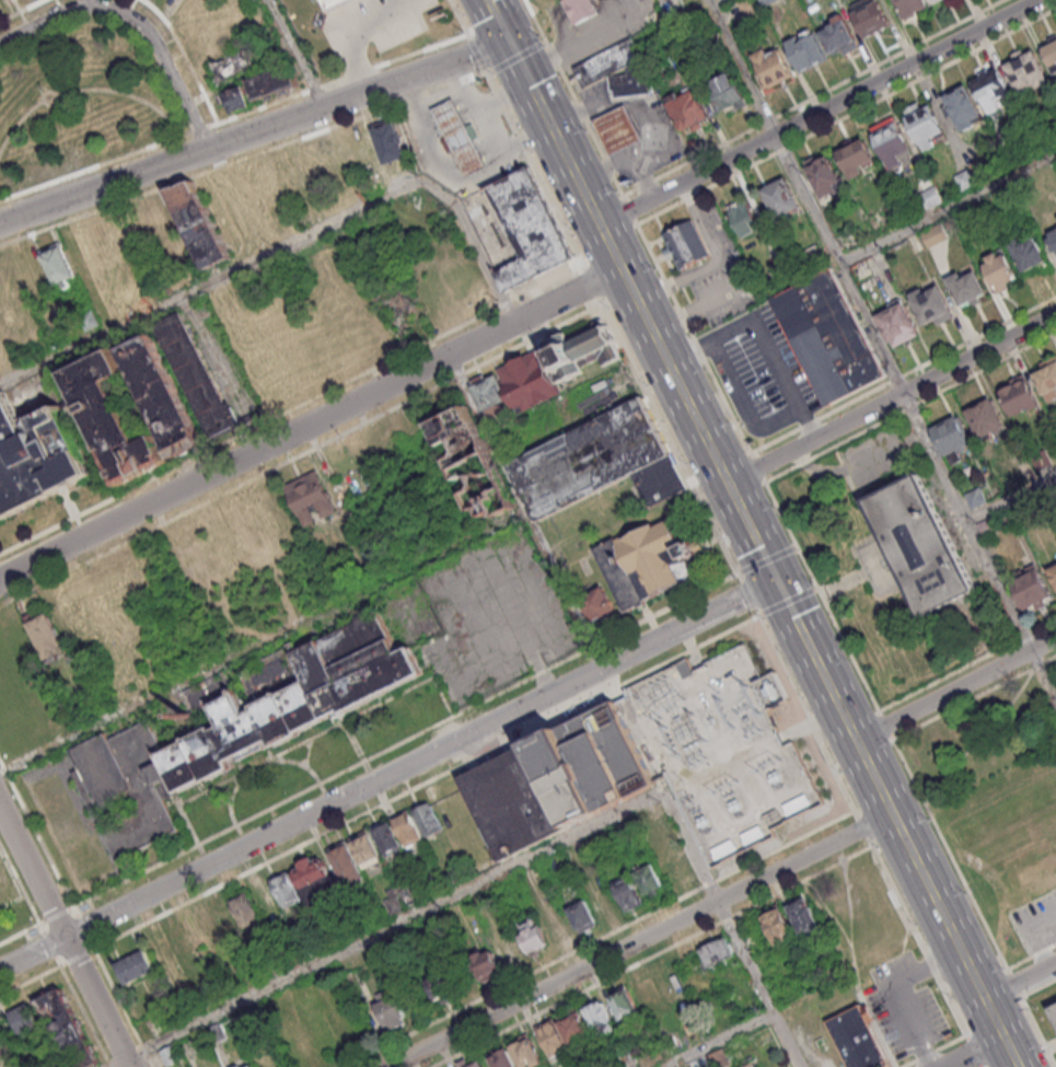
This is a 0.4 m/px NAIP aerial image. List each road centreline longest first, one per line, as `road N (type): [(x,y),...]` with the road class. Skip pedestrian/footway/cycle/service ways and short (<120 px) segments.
road 1 (residential): [(778,580),(0,973)]
road 2 (residential): [(623,268),(0,576)]
road 3 (residential): [(894,813),(391,1066)]
road 4 (primary): [(1020,1066),(778,580)]
road 5 (tertiary): [(510,42),(0,223)]
road 6 (residential): [(602,224),(1035,0)]
road 7 (residential): [(730,483),(1055,315)]
road 8 (tertiary): [(133,1066),(0,803)]
road 9 (residential): [(205,150),(155,48),(117,12),(67,11),(0,44)]
road 10 (primary): [(730,483),(602,224)]
road 11 (residential): [(858,740),(1055,638)]
road 12 (primary): [(602,224),(510,42)]

